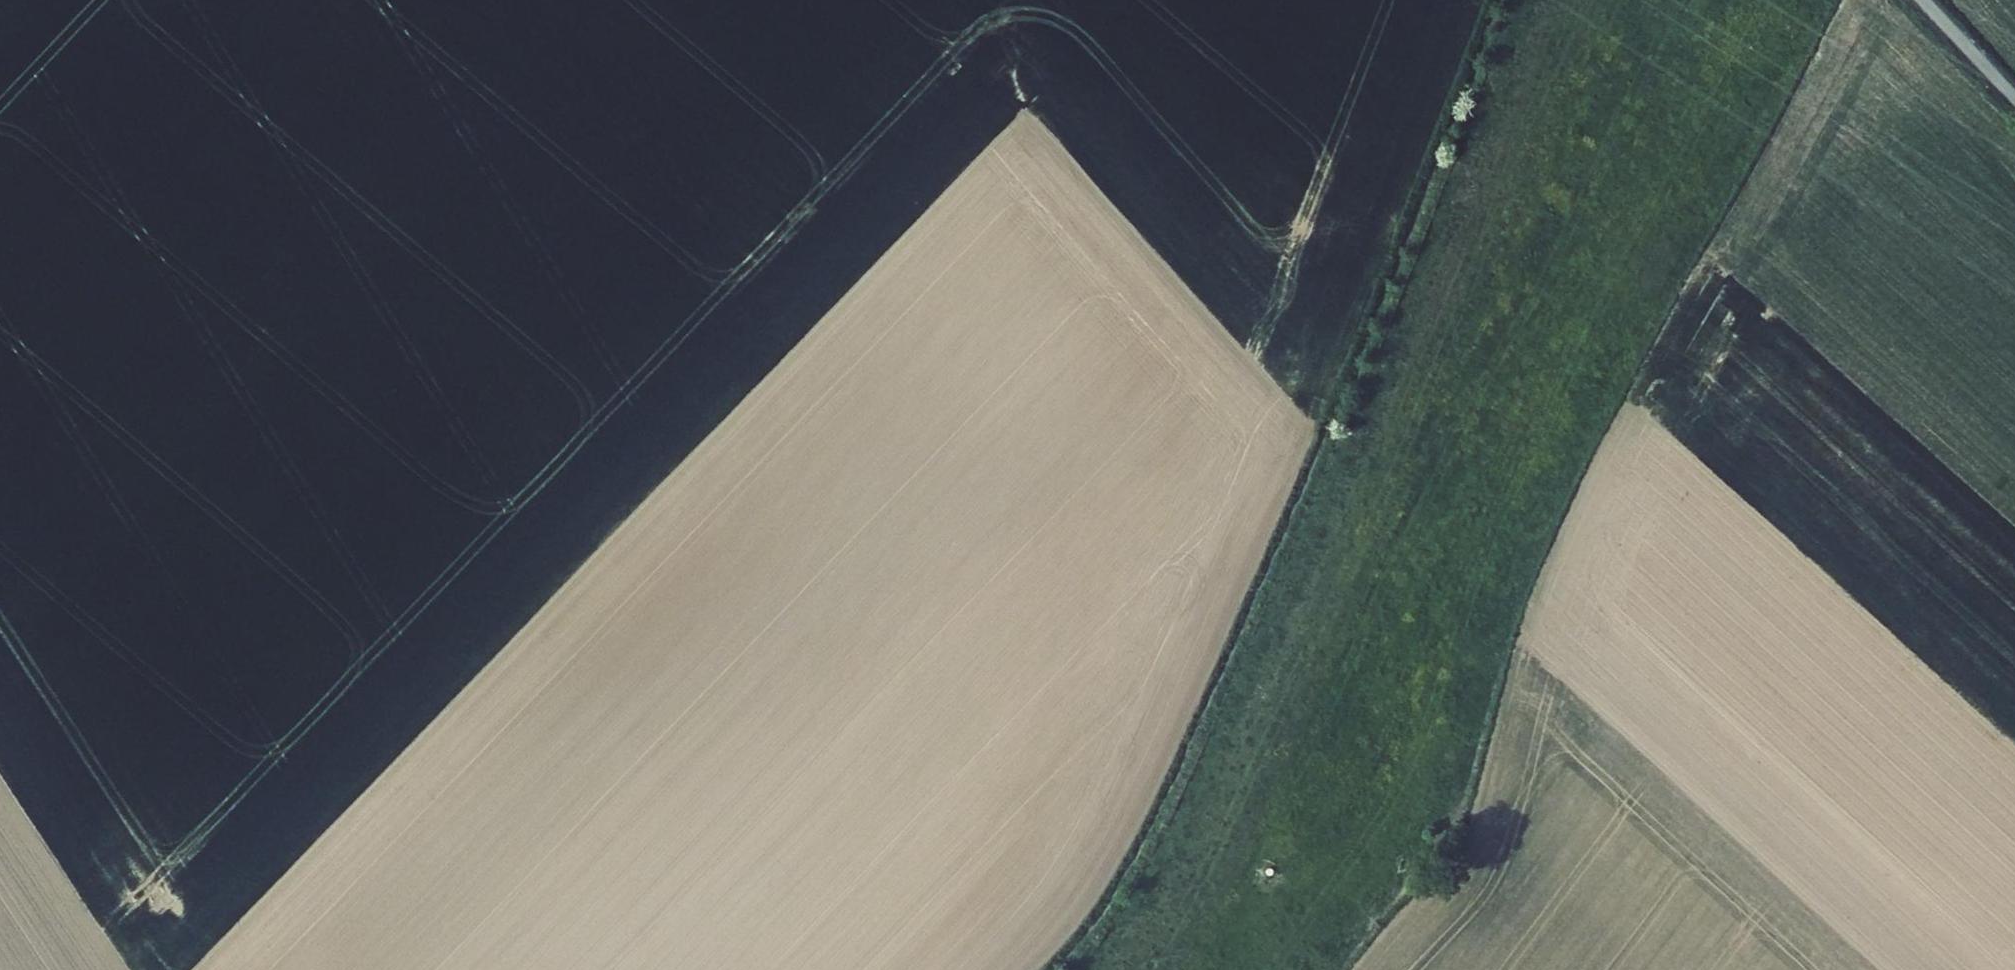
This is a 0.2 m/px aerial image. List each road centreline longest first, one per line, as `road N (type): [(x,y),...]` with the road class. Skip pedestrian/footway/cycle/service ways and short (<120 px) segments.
road 1 (track): [(1924,0),(2014,99)]

